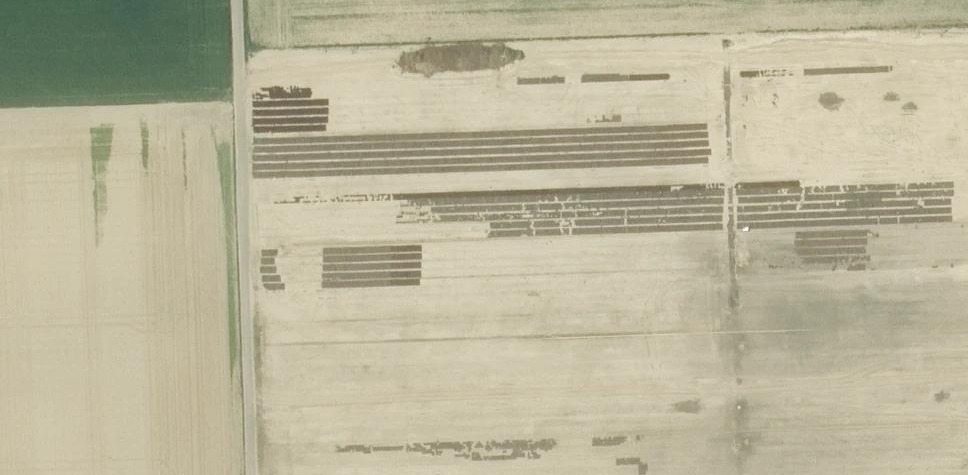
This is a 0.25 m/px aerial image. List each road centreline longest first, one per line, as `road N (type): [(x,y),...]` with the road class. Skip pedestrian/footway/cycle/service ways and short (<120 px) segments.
road 1 (track): [(254,474),(238,0)]

